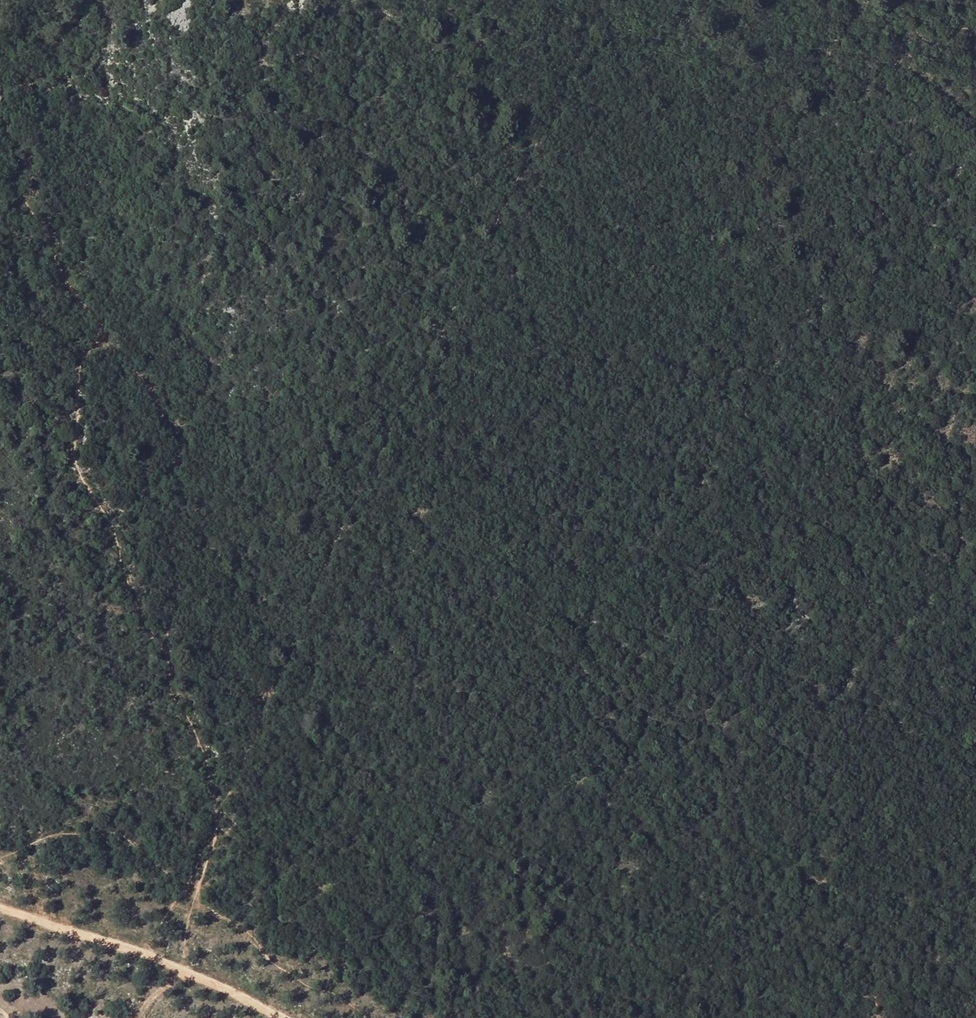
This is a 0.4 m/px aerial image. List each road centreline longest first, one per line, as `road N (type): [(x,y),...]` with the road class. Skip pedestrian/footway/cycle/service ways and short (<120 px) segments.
road 1 (track): [(277,1017),(213,982),(0,904)]

